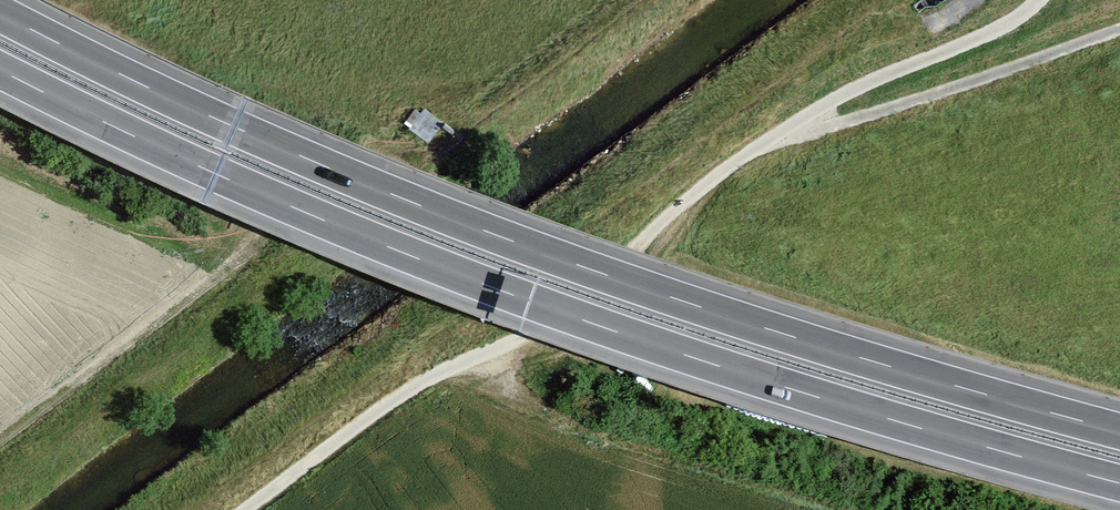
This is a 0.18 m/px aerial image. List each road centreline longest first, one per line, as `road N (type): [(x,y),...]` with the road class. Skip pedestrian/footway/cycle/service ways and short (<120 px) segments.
road 1 (motorway): [(1119,431),(813,343),(505,238),(210,116),(0,13)]
road 2 (motorway): [(0,70),(273,199),(485,285),(796,391),(1119,484)]
road 3 (track): [(246,509),(427,380),(549,325),(636,249)]
road 4 (track): [(484,354),(512,389),(584,427),(849,509)]
road 5 (track): [(801,119),(825,126),(850,121),(1119,31)]

